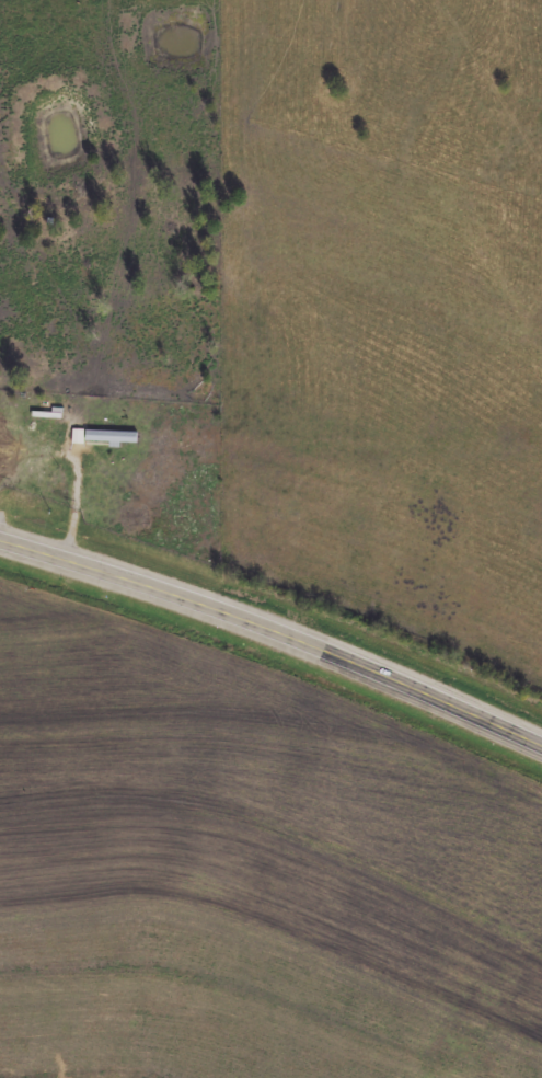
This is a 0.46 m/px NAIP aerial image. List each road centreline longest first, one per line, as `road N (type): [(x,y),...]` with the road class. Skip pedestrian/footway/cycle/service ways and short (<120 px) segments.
road 1 (primary): [(541,740),(286,631),(0,538)]

